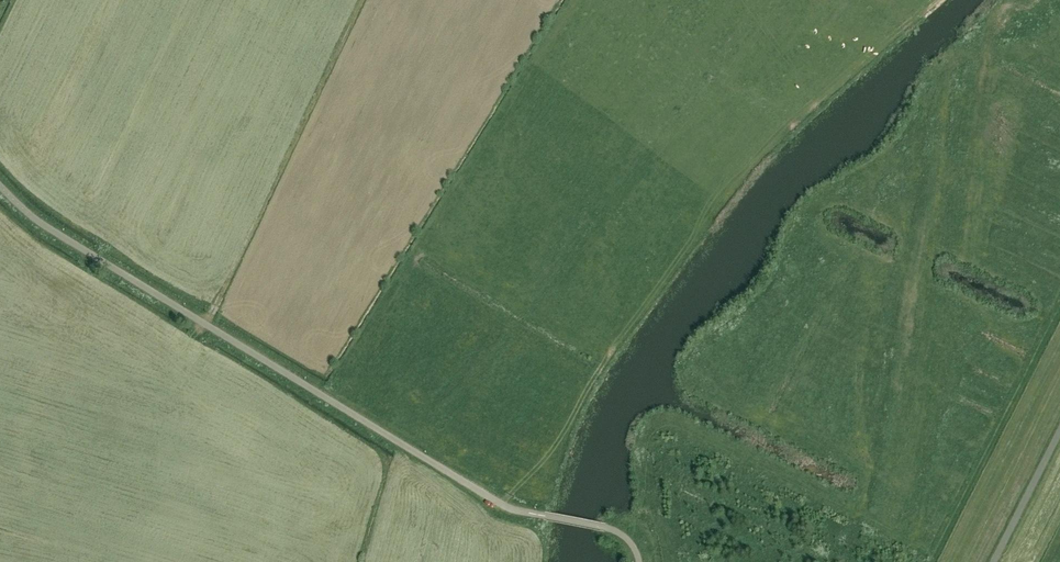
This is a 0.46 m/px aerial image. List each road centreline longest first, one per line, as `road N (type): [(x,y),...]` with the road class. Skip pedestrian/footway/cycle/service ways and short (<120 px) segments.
road 1 (track): [(206,325),(362,0)]

